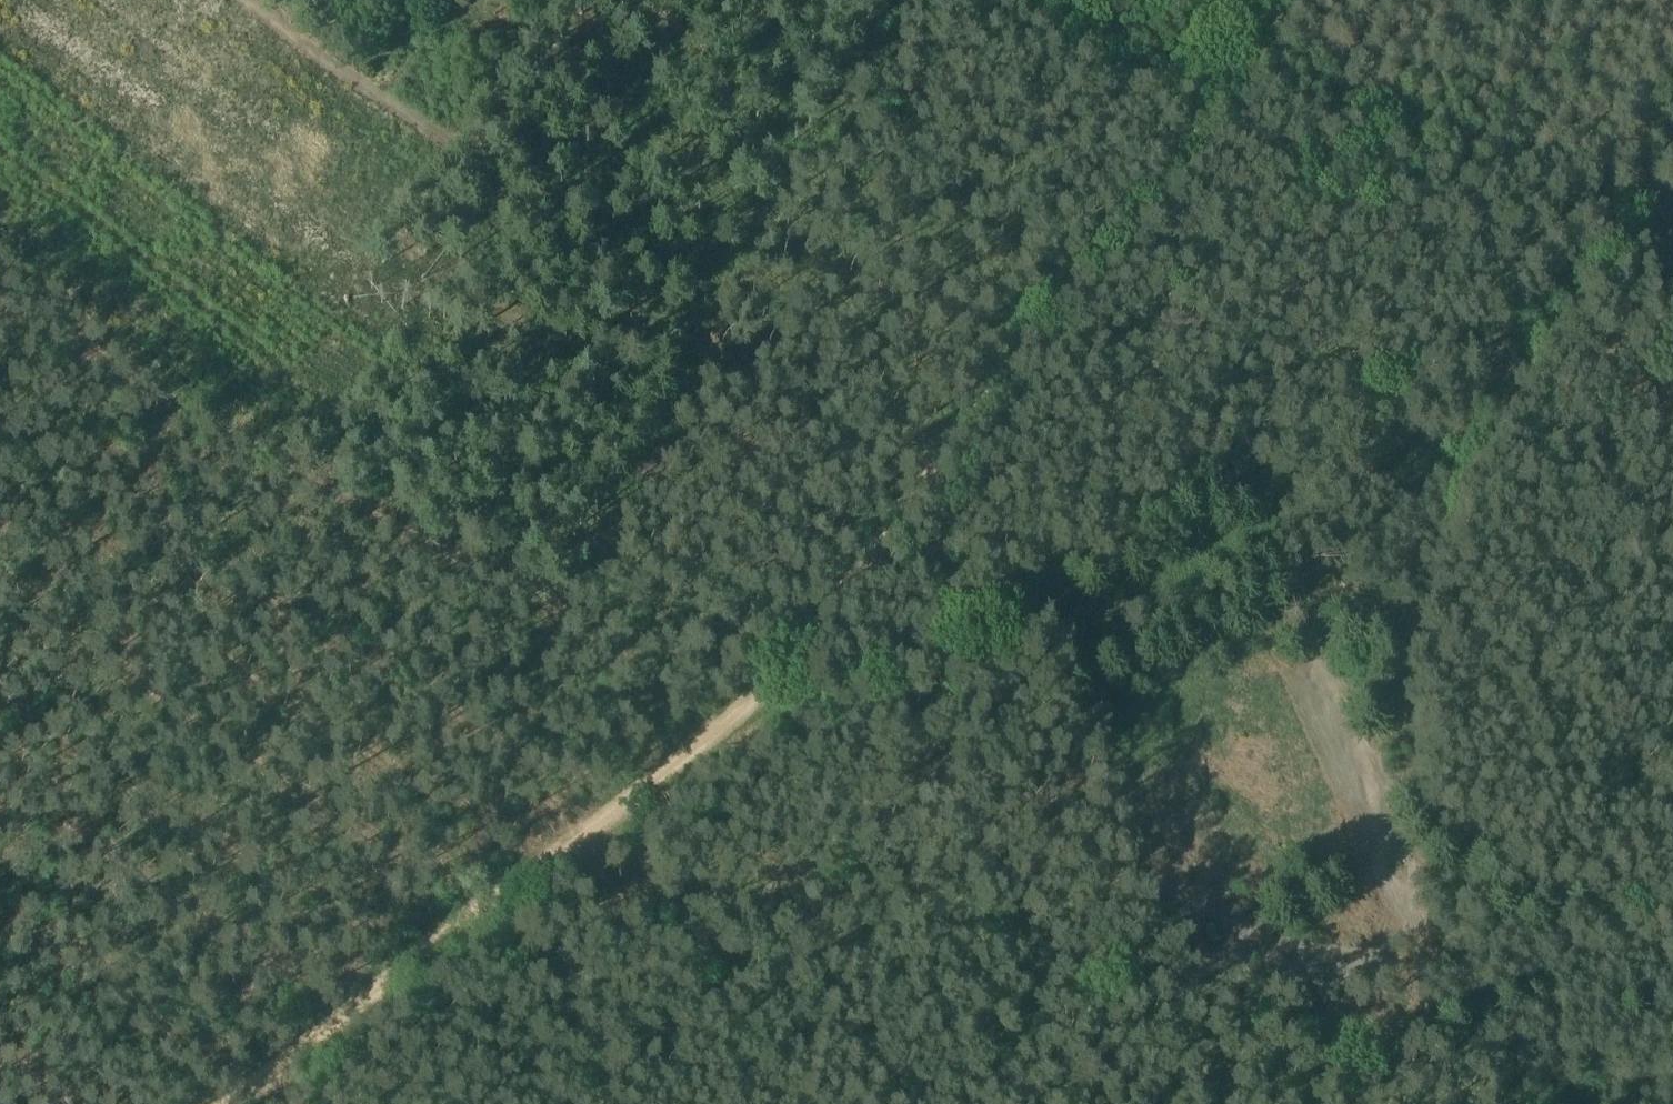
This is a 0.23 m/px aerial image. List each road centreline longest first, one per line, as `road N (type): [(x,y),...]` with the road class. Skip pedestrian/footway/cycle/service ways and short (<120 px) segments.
road 1 (track): [(758,690),(1212,107)]
road 2 (track): [(212,1103),(758,690)]
road 3 (track): [(1212,107),(1296,0)]

